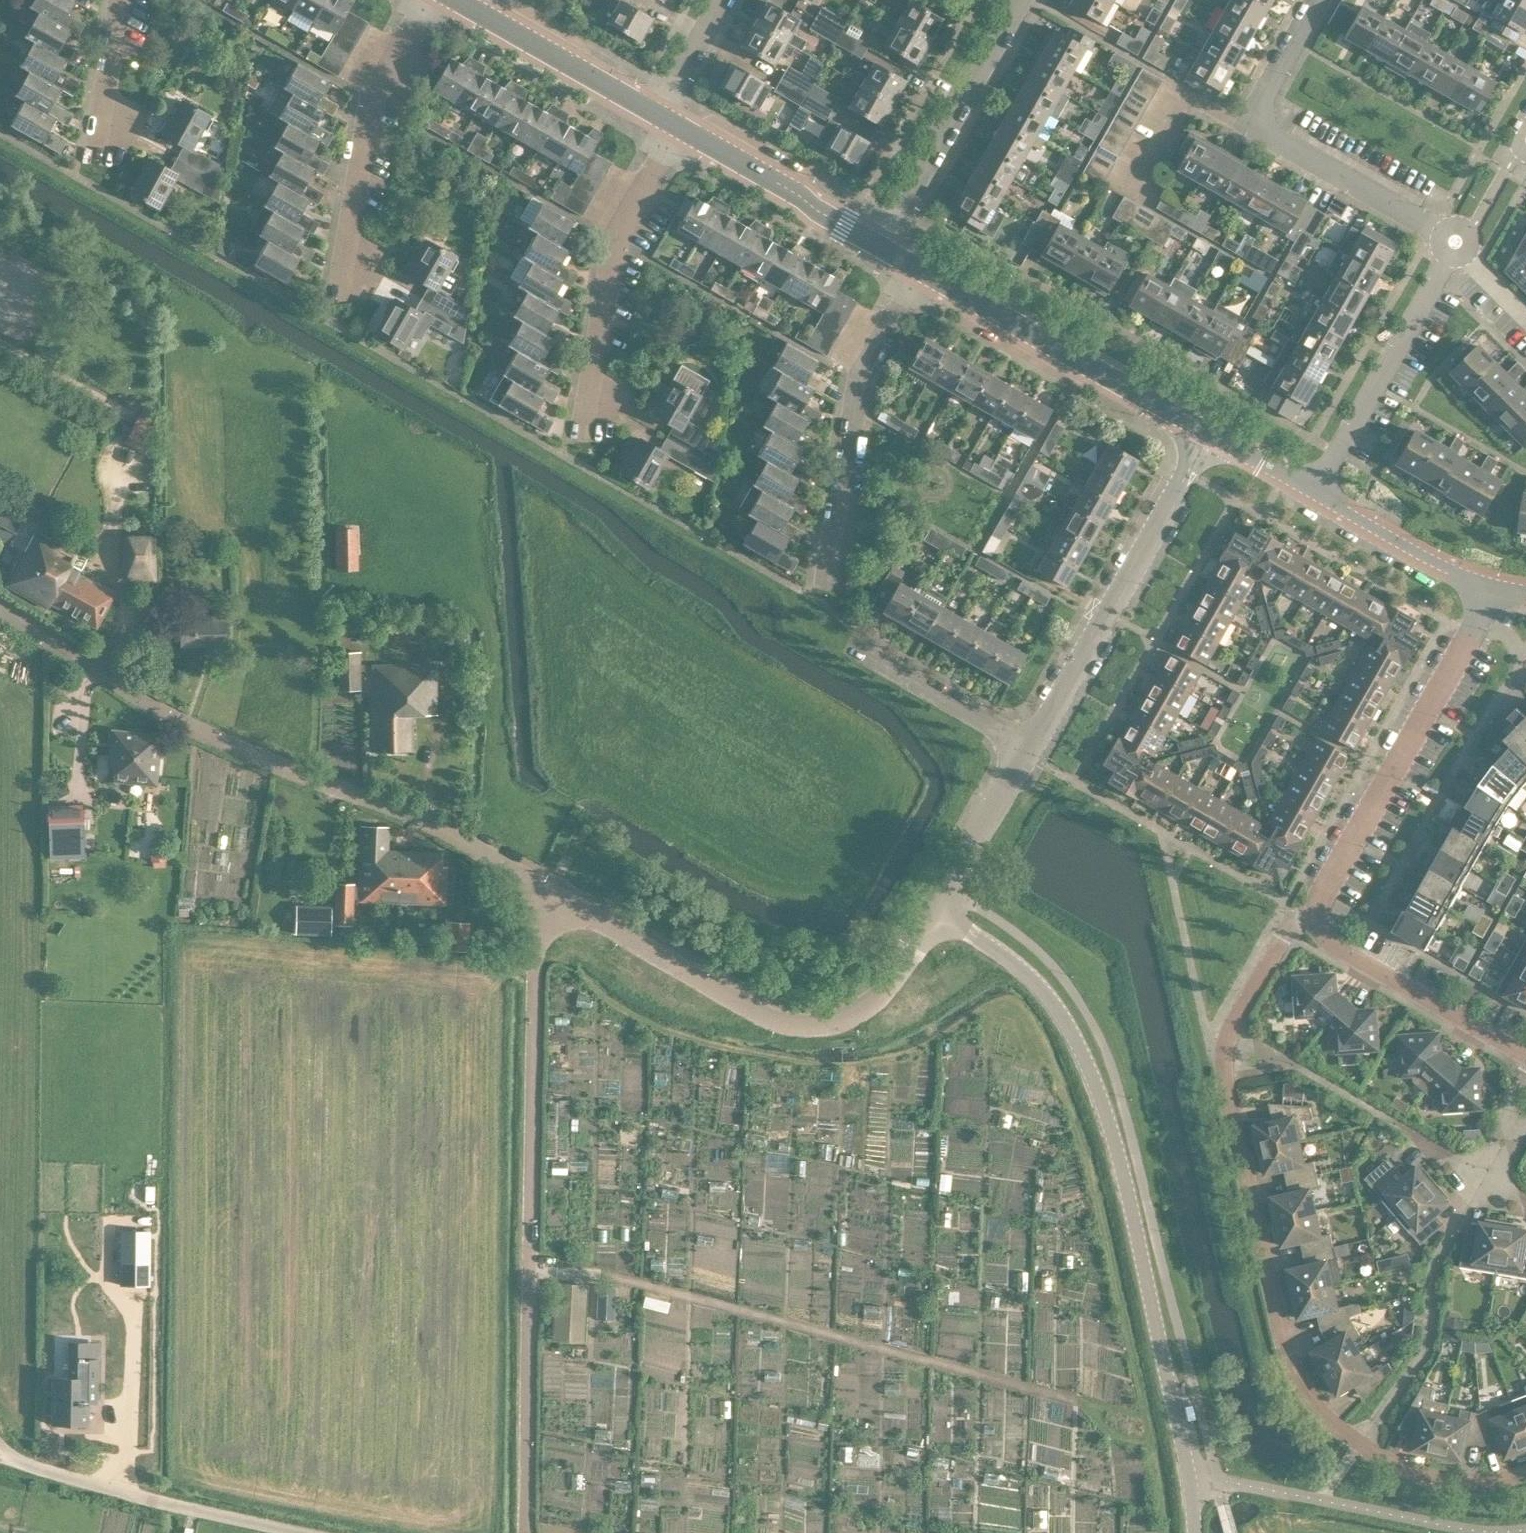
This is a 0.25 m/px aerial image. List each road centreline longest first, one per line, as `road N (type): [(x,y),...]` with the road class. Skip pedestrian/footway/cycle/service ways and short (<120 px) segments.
road 1 (unclassified): [(527,1532),(537,886)]
road 2 (unclassified): [(1188,1475),(1112,1138),(1082,1055),(1063,1017),(1023,973),(933,914)]
road 3 (residential): [(537,886),(410,820),(170,715),(0,609)]
road 4 (residential): [(1359,1448),(1302,1392),(1284,1358),(1220,1072),(1234,1024),(1304,921)]
road 5 (track): [(1058,1401),(643,1287),(528,1273)]
road 6 (residential): [(1359,1448),(1428,1350),(1435,1267),(1525,1113)]
road 7 (residential): [(1304,921),(1491,590)]
road 8 (residential): [(1034,746),(1209,432)]
road 9 (residential): [(579,463),(620,243),(681,130)]
road 10 (residential): [(821,602),(866,383),(925,274)]
road 11 (residential): [(336,325),(369,107),(434,0)]
road 12 (residential): [(841,1021),(813,1026),(766,1017),(537,886)]
road 13 (tertiary): [(1209,432),(925,274)]
road 14 (unclassified): [(277,1532),(8,1461),(0,1448)]
road 15 (residential): [(1314,493),(1456,243)]
road 16 (residential): [(873,244),(1020,0)]
road 17 (residential): [(1525,1054),(1304,921)]
road 18 (tertiary): [(659,118),(452,0)]
road 19 (residential): [(1456,243),(1254,127)]
road 20 (tertiary): [(873,244),(681,130)]
road 21 (unclassified): [(1525,1528),(1468,1530),(1319,1500)]
road 22 (residential): [(1254,127),(1181,88),(1125,195)]
road 23 (tertiary): [(1314,493),(1491,590)]
road 24 (residential): [(1034,746),(863,646)]
road 25 (residential): [(933,914),(1034,746)]
road 26 (residential): [(96,190),(117,0)]
road 27 (residential): [(1525,1472),(1451,1481),(1359,1448)]
road 28 (residential): [(1254,127),(1325,0)]
road 29 (residential): [(841,1021),(881,994),(933,914)]
road 30 (residential): [(659,118),(725,0)]
road 31 (unclassified): [(1319,1500),(1188,1475)]
road 32 (tertiary): [(1314,493),(1209,432)]

